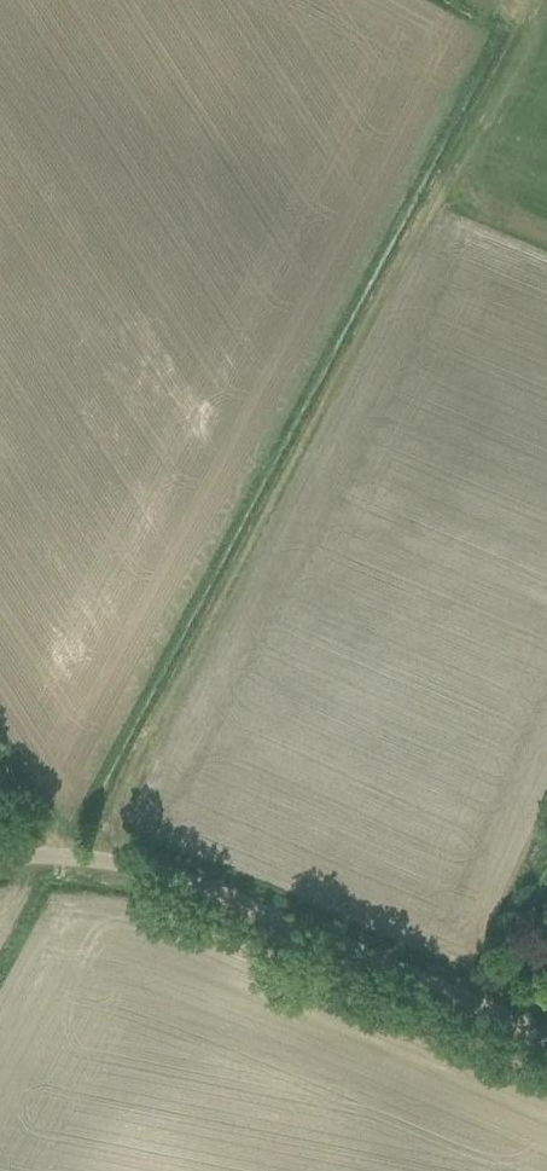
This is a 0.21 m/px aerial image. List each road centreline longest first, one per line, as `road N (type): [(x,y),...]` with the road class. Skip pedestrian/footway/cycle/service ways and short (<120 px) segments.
road 1 (unclassified): [(0,868),(60,868),(154,884),(546,1053)]

